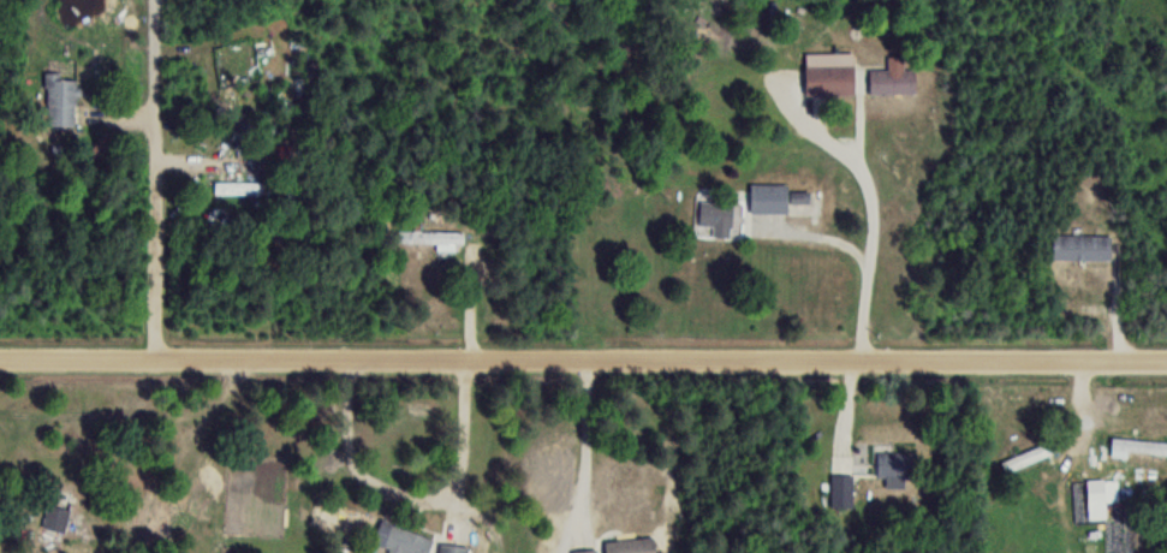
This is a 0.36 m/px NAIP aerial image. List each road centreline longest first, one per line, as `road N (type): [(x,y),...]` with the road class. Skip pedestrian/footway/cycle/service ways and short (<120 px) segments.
road 1 (residential): [(1166,360),(0,362)]
road 2 (residential): [(180,362),(171,0)]

